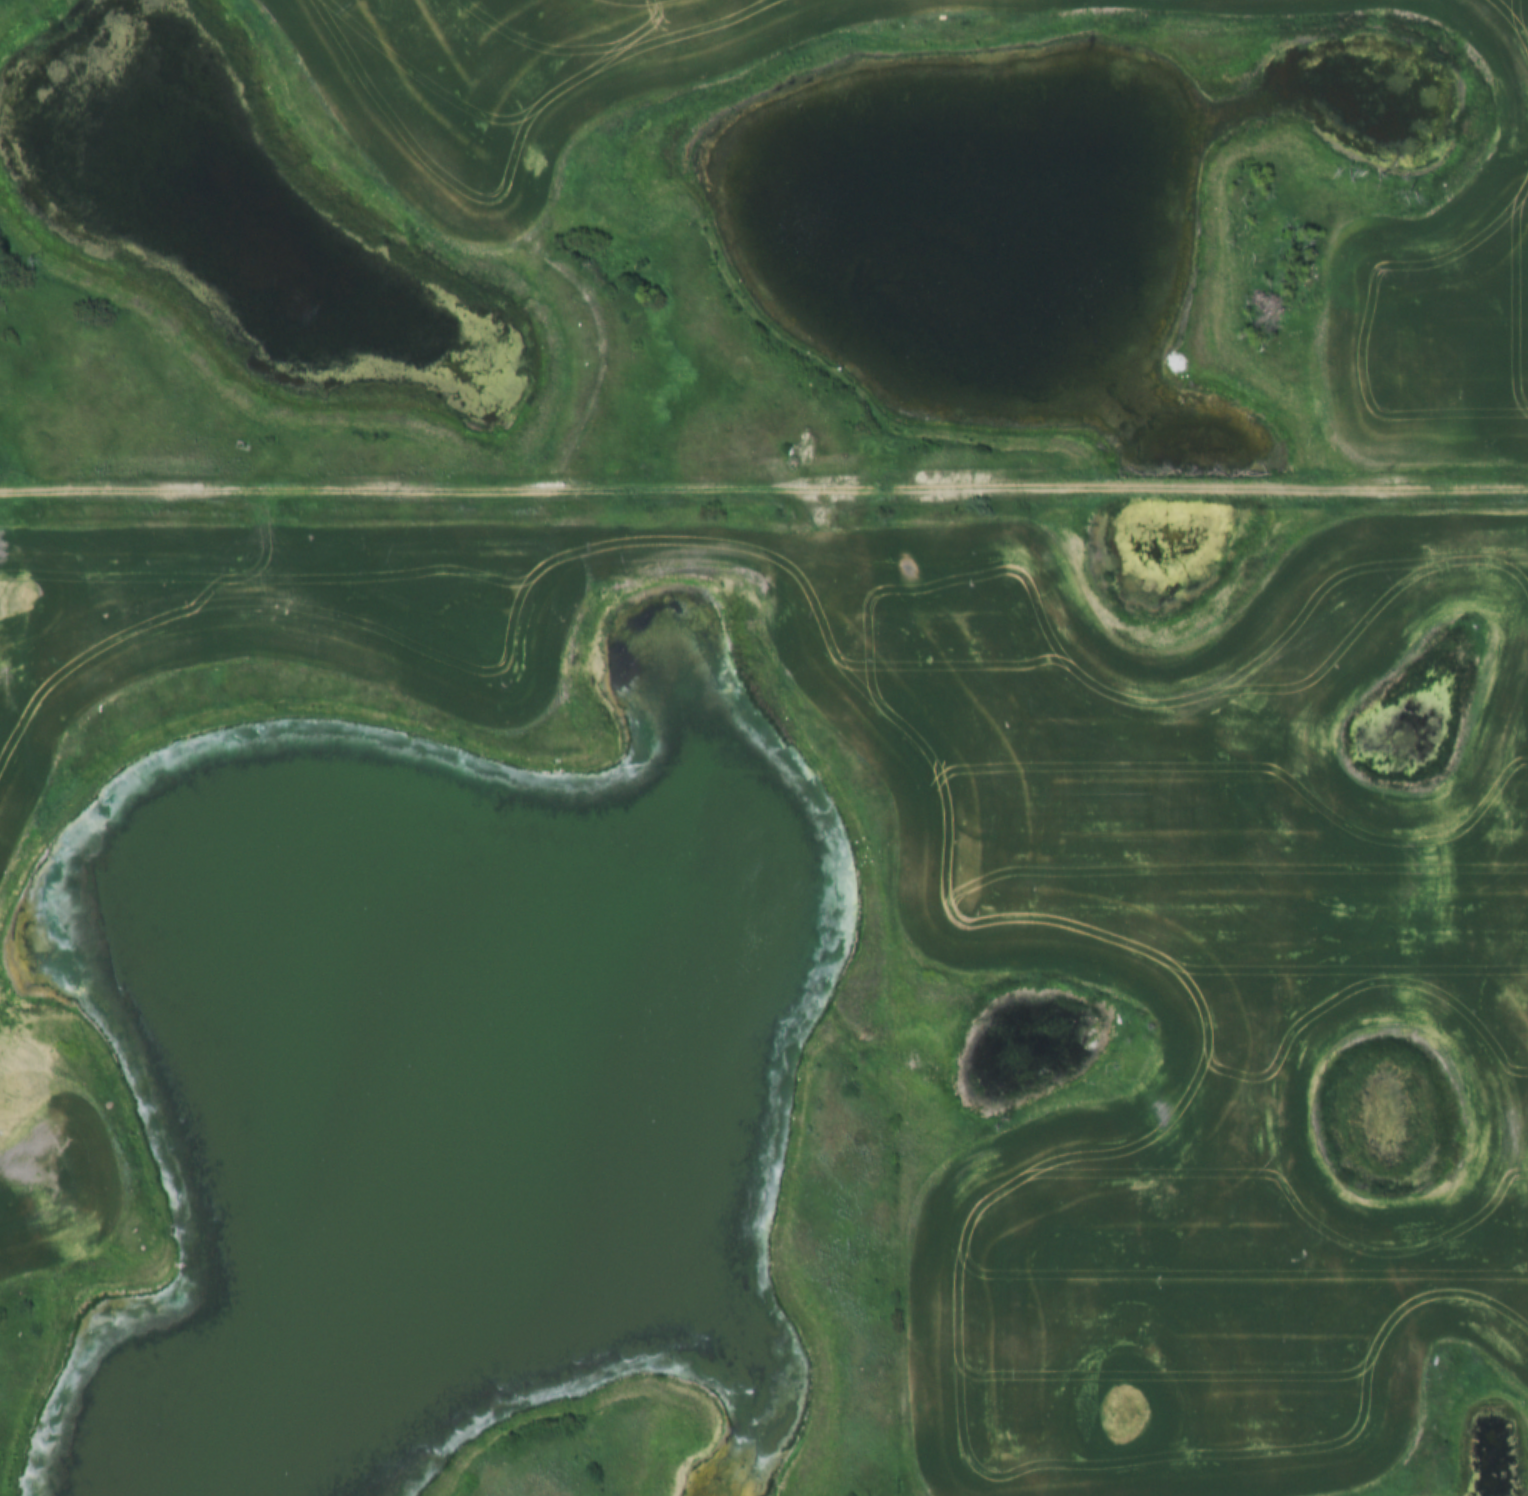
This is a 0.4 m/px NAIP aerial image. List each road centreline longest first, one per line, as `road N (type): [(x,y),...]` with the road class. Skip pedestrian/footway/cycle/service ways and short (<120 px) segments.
road 1 (track): [(1527,482),(1372,485),(1343,531),(1289,573),(1219,653),(1196,671),(1154,680),(1121,672),(1091,645),(985,485),(0,488)]

